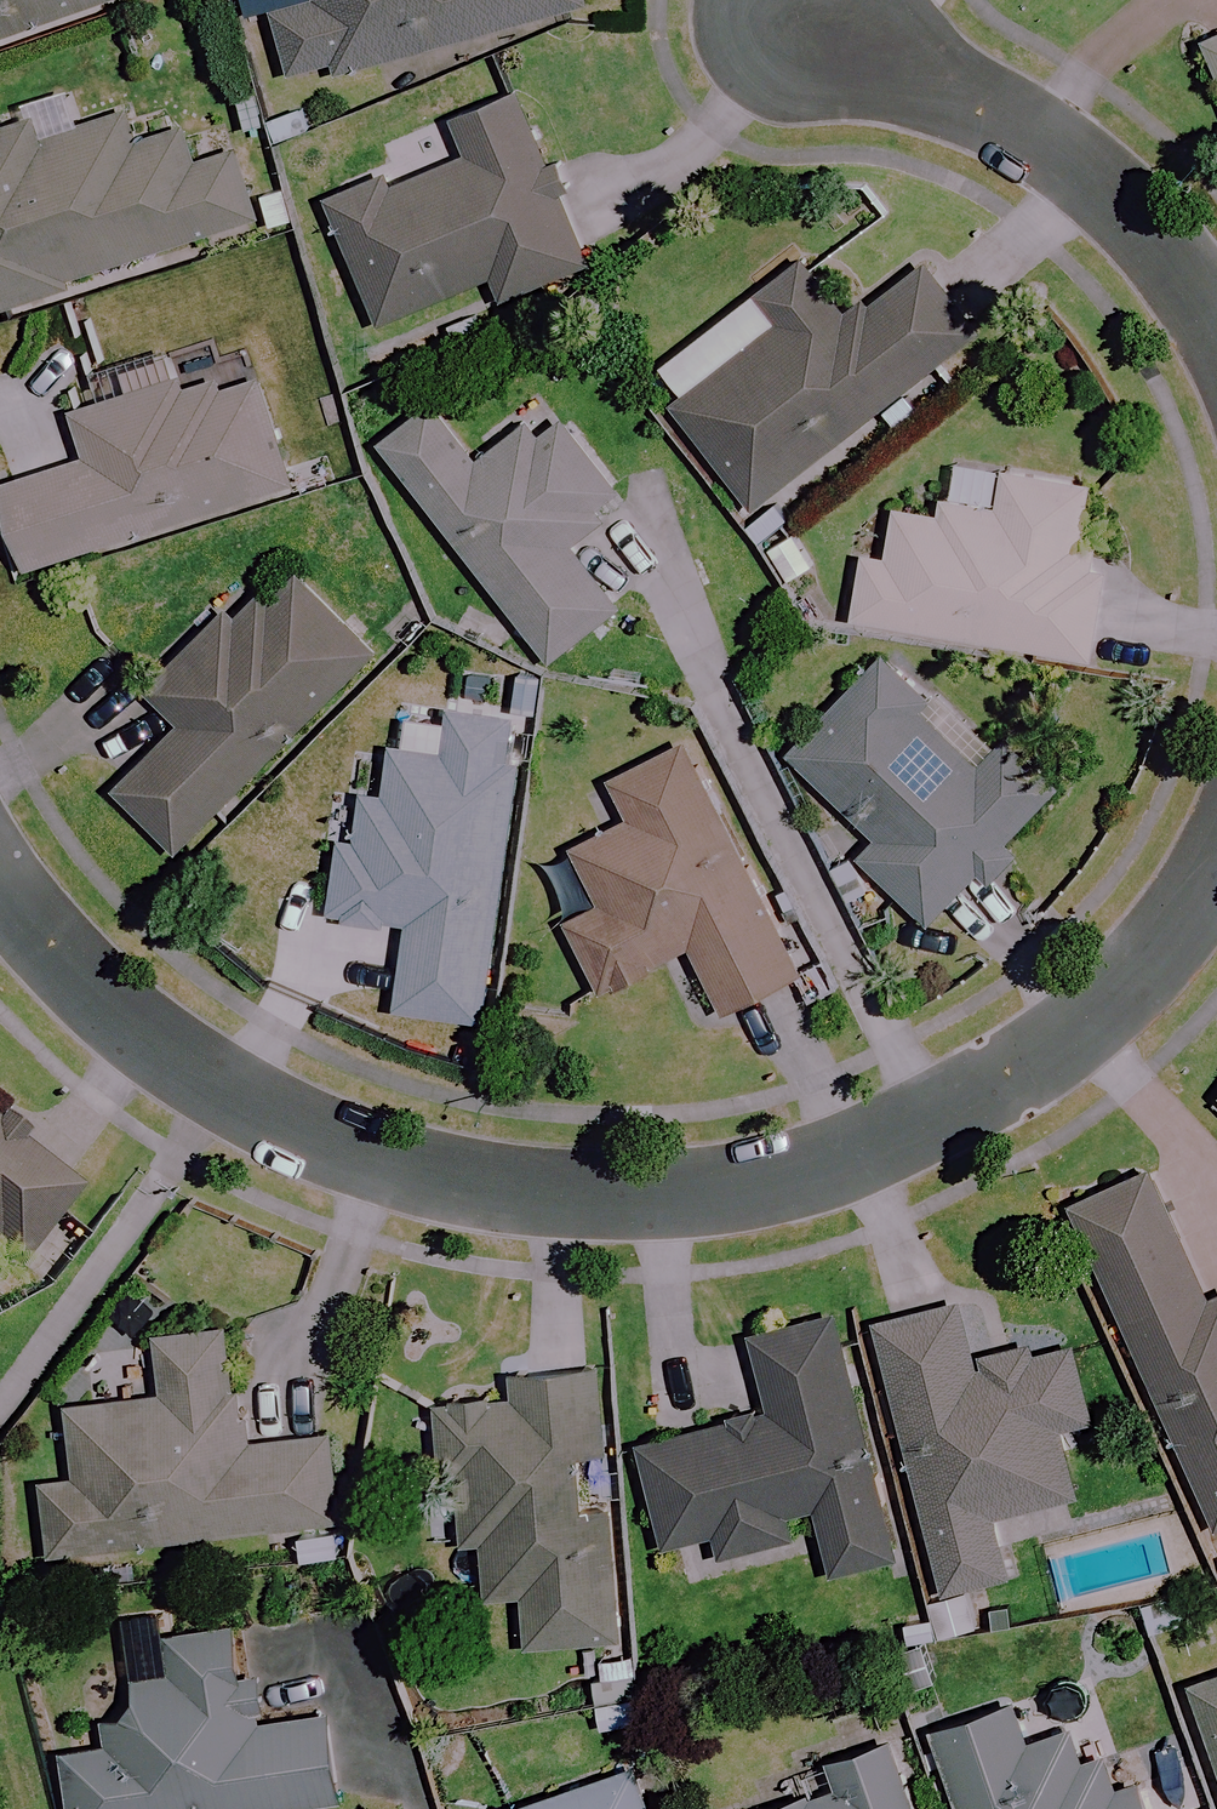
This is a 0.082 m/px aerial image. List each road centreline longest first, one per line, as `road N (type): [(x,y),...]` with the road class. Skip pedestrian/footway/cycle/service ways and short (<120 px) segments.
road 1 (residential): [(1216,869),(1134,983),(1032,1063),(915,1132),(783,1183),(644,1201),(505,1186),(365,1156),(235,1096),(83,982),(0,866)]
road 2 (residential): [(792,8),(954,80),(1106,178),(1190,277),(1216,335)]

